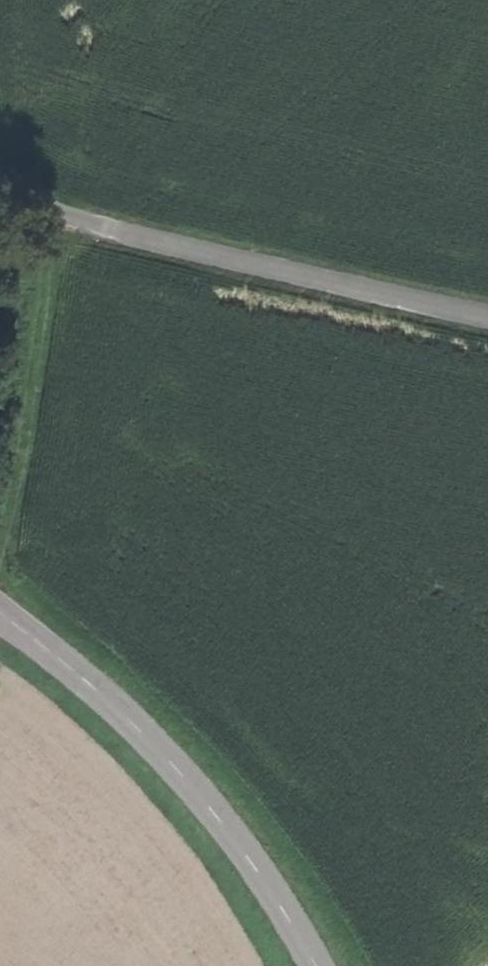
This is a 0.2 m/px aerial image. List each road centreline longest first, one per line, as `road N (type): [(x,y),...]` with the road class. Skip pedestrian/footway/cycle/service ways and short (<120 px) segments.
road 1 (track): [(487,313),(101,226),(47,209),(0,179)]
road 2 (unclassified): [(0,613),(176,769),(277,901),(316,965)]

